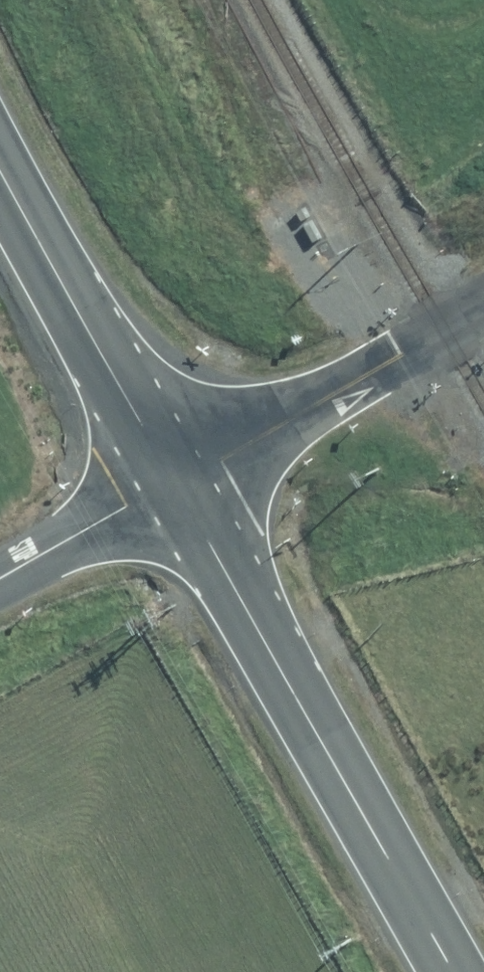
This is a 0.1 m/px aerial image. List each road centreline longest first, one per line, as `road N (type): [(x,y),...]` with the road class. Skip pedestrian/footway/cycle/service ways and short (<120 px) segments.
road 1 (secondary): [(458,971),(180,484)]
road 2 (secondary): [(180,484),(0,163)]
road 3 (residential): [(180,484),(483,310)]
road 4 (residential): [(0,583),(180,484)]

